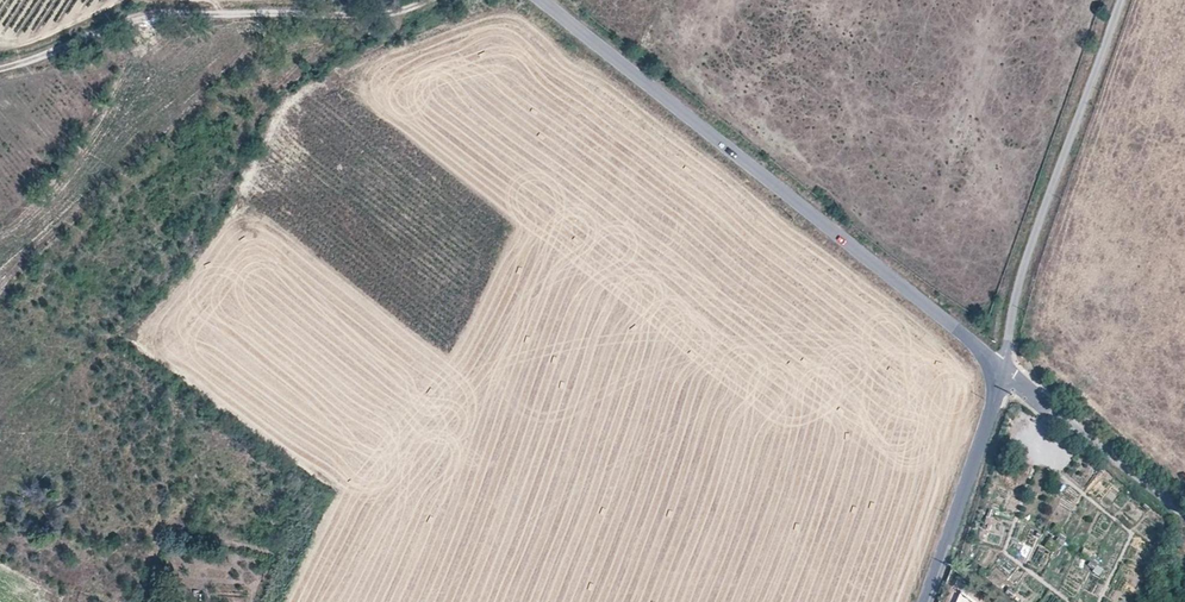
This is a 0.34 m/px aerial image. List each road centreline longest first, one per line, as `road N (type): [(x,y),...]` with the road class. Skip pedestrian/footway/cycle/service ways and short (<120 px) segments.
road 1 (tertiary): [(1005,369),(543,0)]
road 2 (track): [(424,0),(375,9),(136,16),(0,64)]
road 3 (unclassified): [(1005,369),(1026,270),(1120,0)]
road 4 (tertiary): [(925,601),(1005,369)]
road 5 (track): [(1005,369),(1184,515)]

